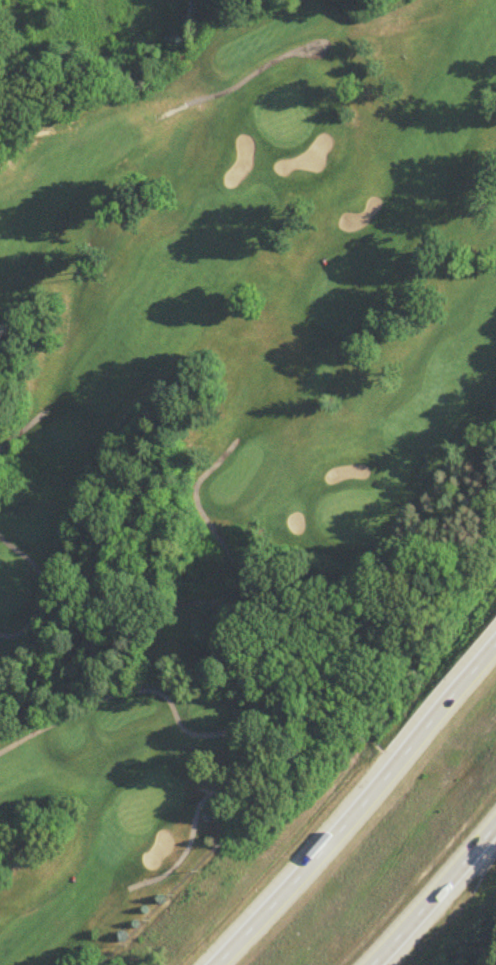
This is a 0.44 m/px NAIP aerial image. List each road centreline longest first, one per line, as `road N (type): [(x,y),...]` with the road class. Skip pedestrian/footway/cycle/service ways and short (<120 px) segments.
road 1 (motorway): [(495,646),(321,852),(212,964)]
road 2 (motorway): [(369,964),(495,830)]

